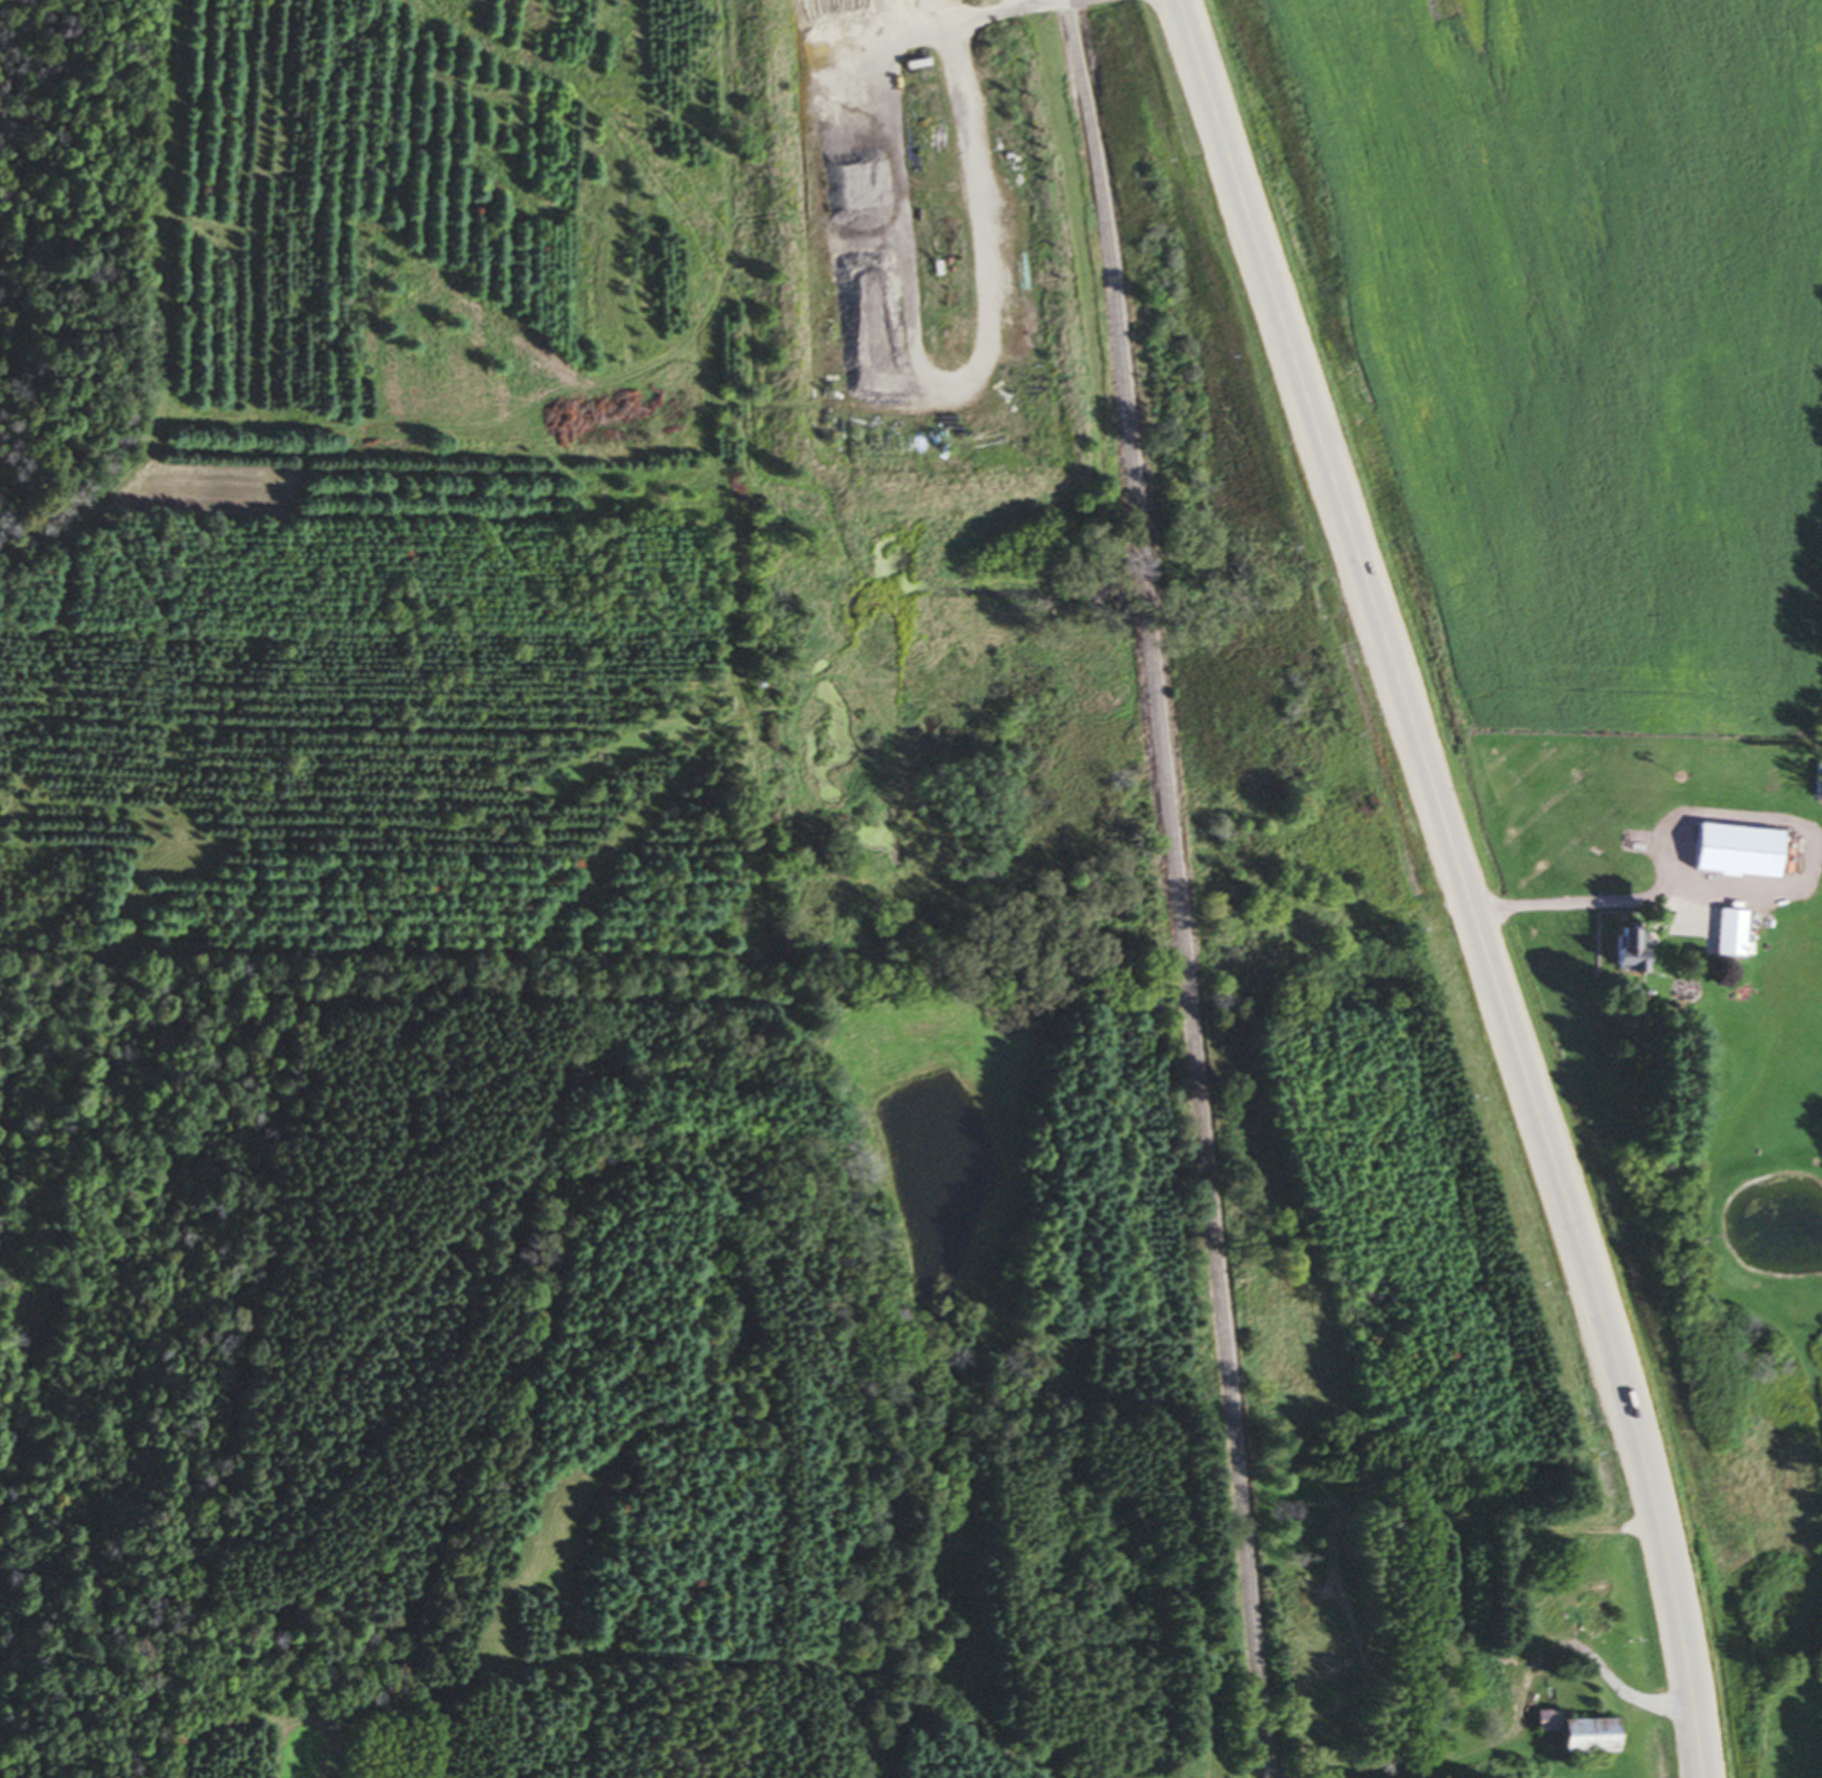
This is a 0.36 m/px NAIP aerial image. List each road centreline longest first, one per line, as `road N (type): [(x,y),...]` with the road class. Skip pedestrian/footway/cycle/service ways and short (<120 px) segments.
road 1 (primary): [(1705,1777),(1682,1618),(1629,1395),(1180,0)]

